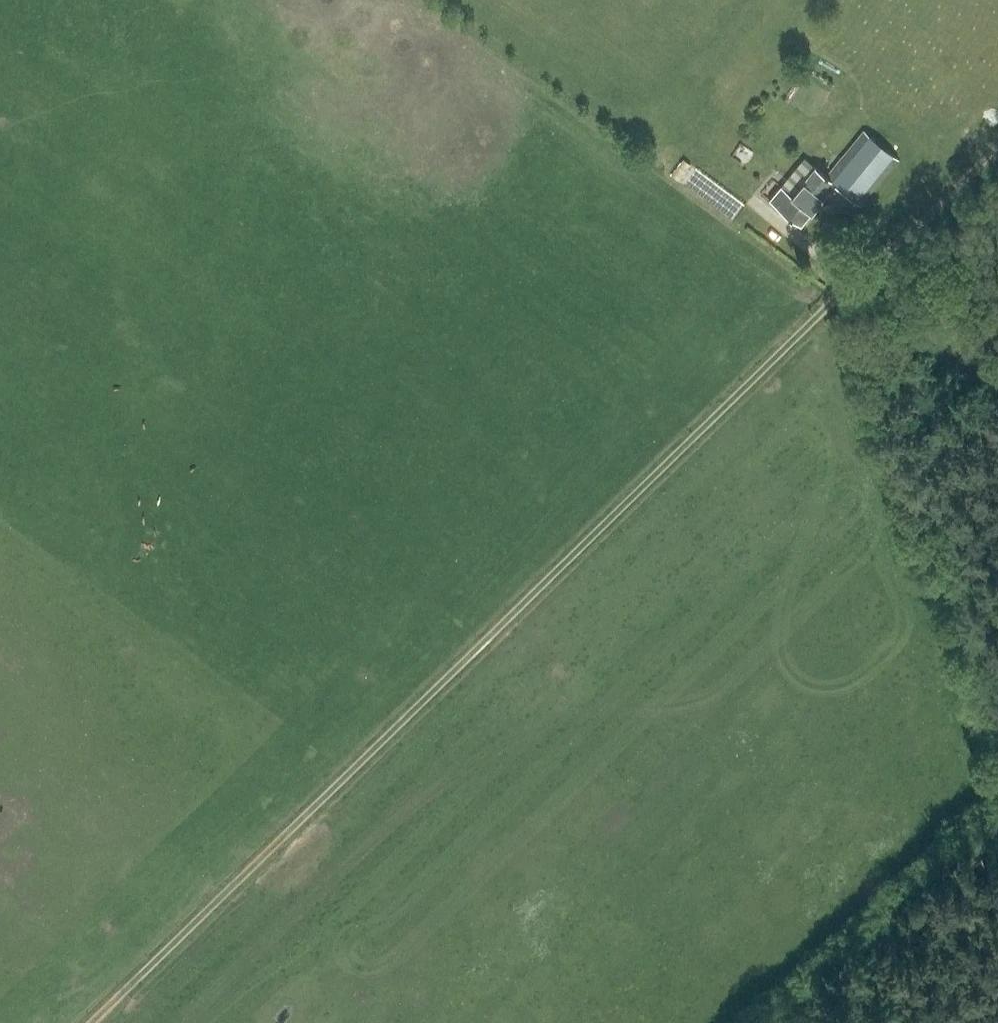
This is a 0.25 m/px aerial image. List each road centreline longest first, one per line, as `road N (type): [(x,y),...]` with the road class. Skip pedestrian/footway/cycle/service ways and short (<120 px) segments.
road 1 (track): [(91,1022),(997,140)]

